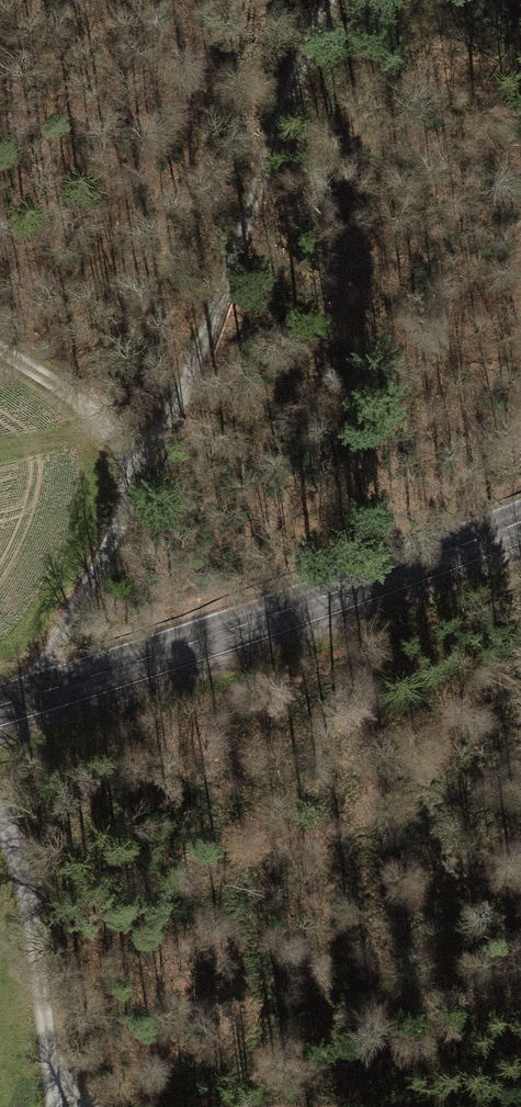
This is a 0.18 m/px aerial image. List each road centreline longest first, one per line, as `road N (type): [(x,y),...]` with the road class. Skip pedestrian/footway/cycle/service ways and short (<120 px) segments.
road 1 (track): [(330,0),(181,396),(53,643),(51,689)]
road 2 (secondary): [(520,521),(0,705)]
road 3 (track): [(42,1106),(17,856),(0,825)]
road 4 (track): [(0,364),(146,462)]

